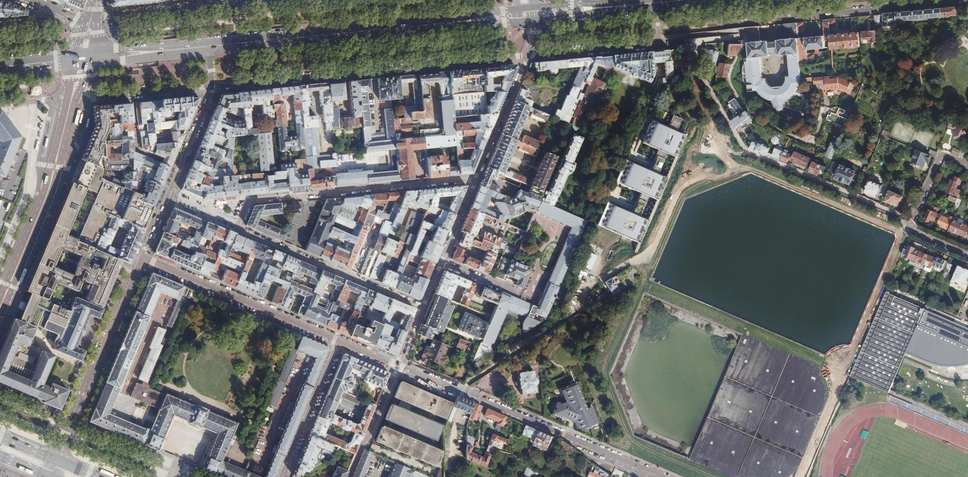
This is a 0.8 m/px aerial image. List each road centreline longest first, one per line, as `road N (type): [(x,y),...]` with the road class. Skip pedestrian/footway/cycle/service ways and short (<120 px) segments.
road 1 (residential): [(421,309),(245,233),(239,224),(247,204),(476,180)]
road 2 (residential): [(909,223),(741,147),(698,73),(693,43),(745,38),(744,30),(660,39)]
road 3 (residential): [(214,85),(527,57)]
road 4 (unclassified): [(635,465),(396,367)]
road 5 (primary): [(209,46),(455,23)]
road 6 (primary): [(72,97),(46,196),(0,308)]
road 7 (residential): [(143,258),(341,342)]
road 8 (residential): [(214,85),(143,258)]
road 9 (residential): [(73,420),(143,258)]
road 10 (residential): [(792,17),(967,0)]
road 11 (residential): [(266,0),(92,15)]
road 12 (residential): [(341,342),(284,476)]
road 13 (residential): [(214,85),(72,97)]
road 14 (residential): [(660,39),(527,57)]
road 15 (residential): [(476,180),(527,57)]

